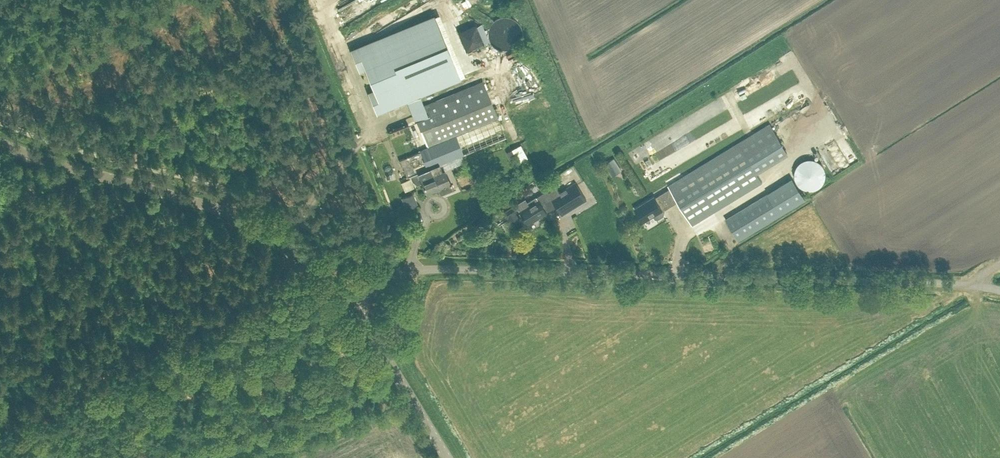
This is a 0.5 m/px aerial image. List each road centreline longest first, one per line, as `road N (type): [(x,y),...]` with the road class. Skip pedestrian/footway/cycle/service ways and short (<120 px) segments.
road 1 (unclassified): [(999,289),(425,268),(384,282),(354,308)]
road 2 (tertiary): [(354,308),(266,230),(0,140)]
road 3 (tertiary): [(445,457),(354,308)]
road 4 (track): [(722,80),(854,0)]

